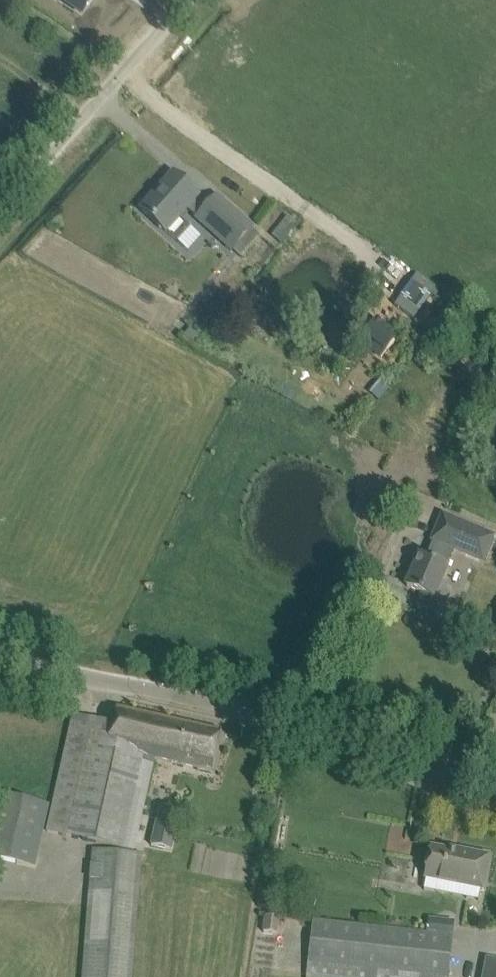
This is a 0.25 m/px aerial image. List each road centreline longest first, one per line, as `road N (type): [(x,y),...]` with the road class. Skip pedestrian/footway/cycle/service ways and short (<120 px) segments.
road 1 (unclassified): [(0,657),(220,698),(495,773)]
road 2 (unclassified): [(0,217),(190,0)]

